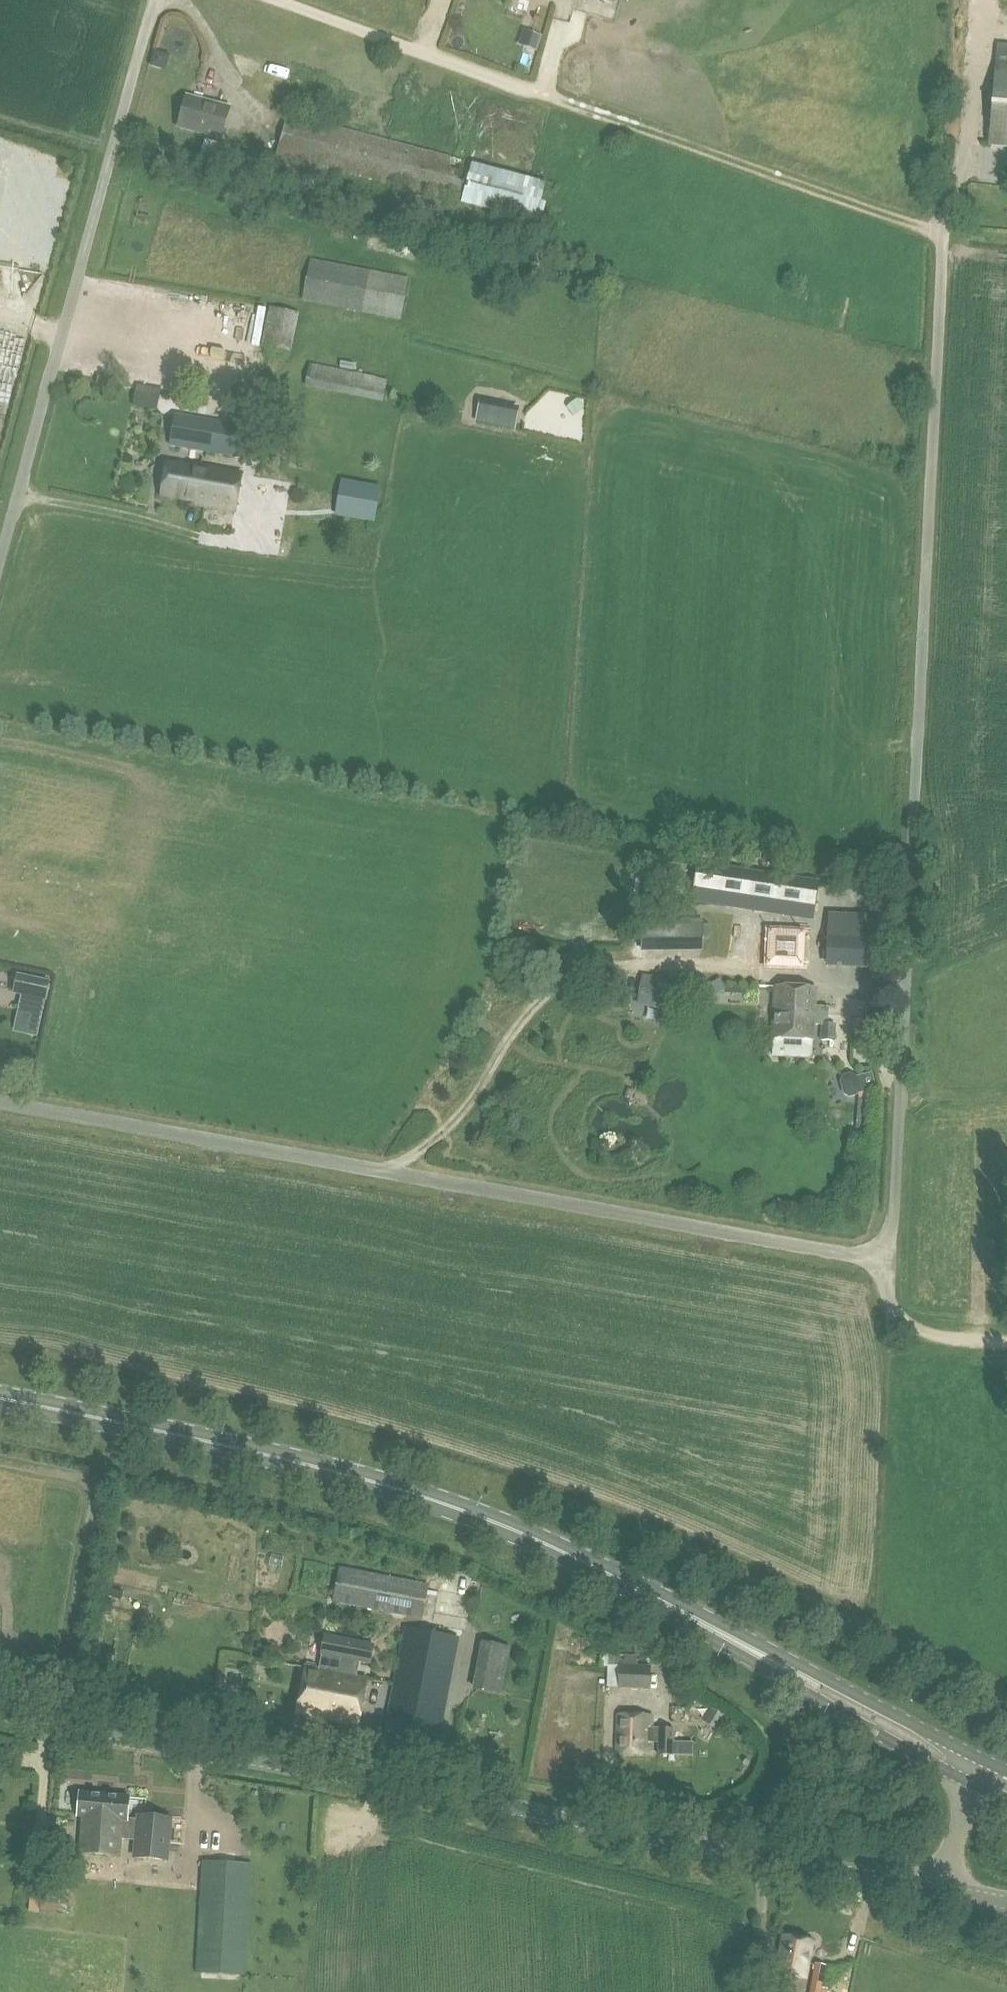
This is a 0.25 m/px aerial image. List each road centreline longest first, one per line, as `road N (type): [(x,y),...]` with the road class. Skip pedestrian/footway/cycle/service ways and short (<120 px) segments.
road 1 (unclassified): [(0,1102),(855,1255),(887,1248),(943,234)]
road 2 (unclassified): [(940,1890),(0,1711)]
road 3 (secondary): [(805,1679),(588,1562),(479,1516),(261,1453),(0,1398)]
road 4 (track): [(277,0),(943,234)]
road 5 (unclassified): [(0,558),(155,0)]
road 6 (track): [(389,1172),(462,1111),(541,1000),(595,971),(666,964)]
road 7 (secondary): [(805,1679),(821,1700),(974,1784)]
road 8 (secondary): [(982,1760),(831,1683),(805,1679)]
road 9 (track): [(975,0),(961,173)]

